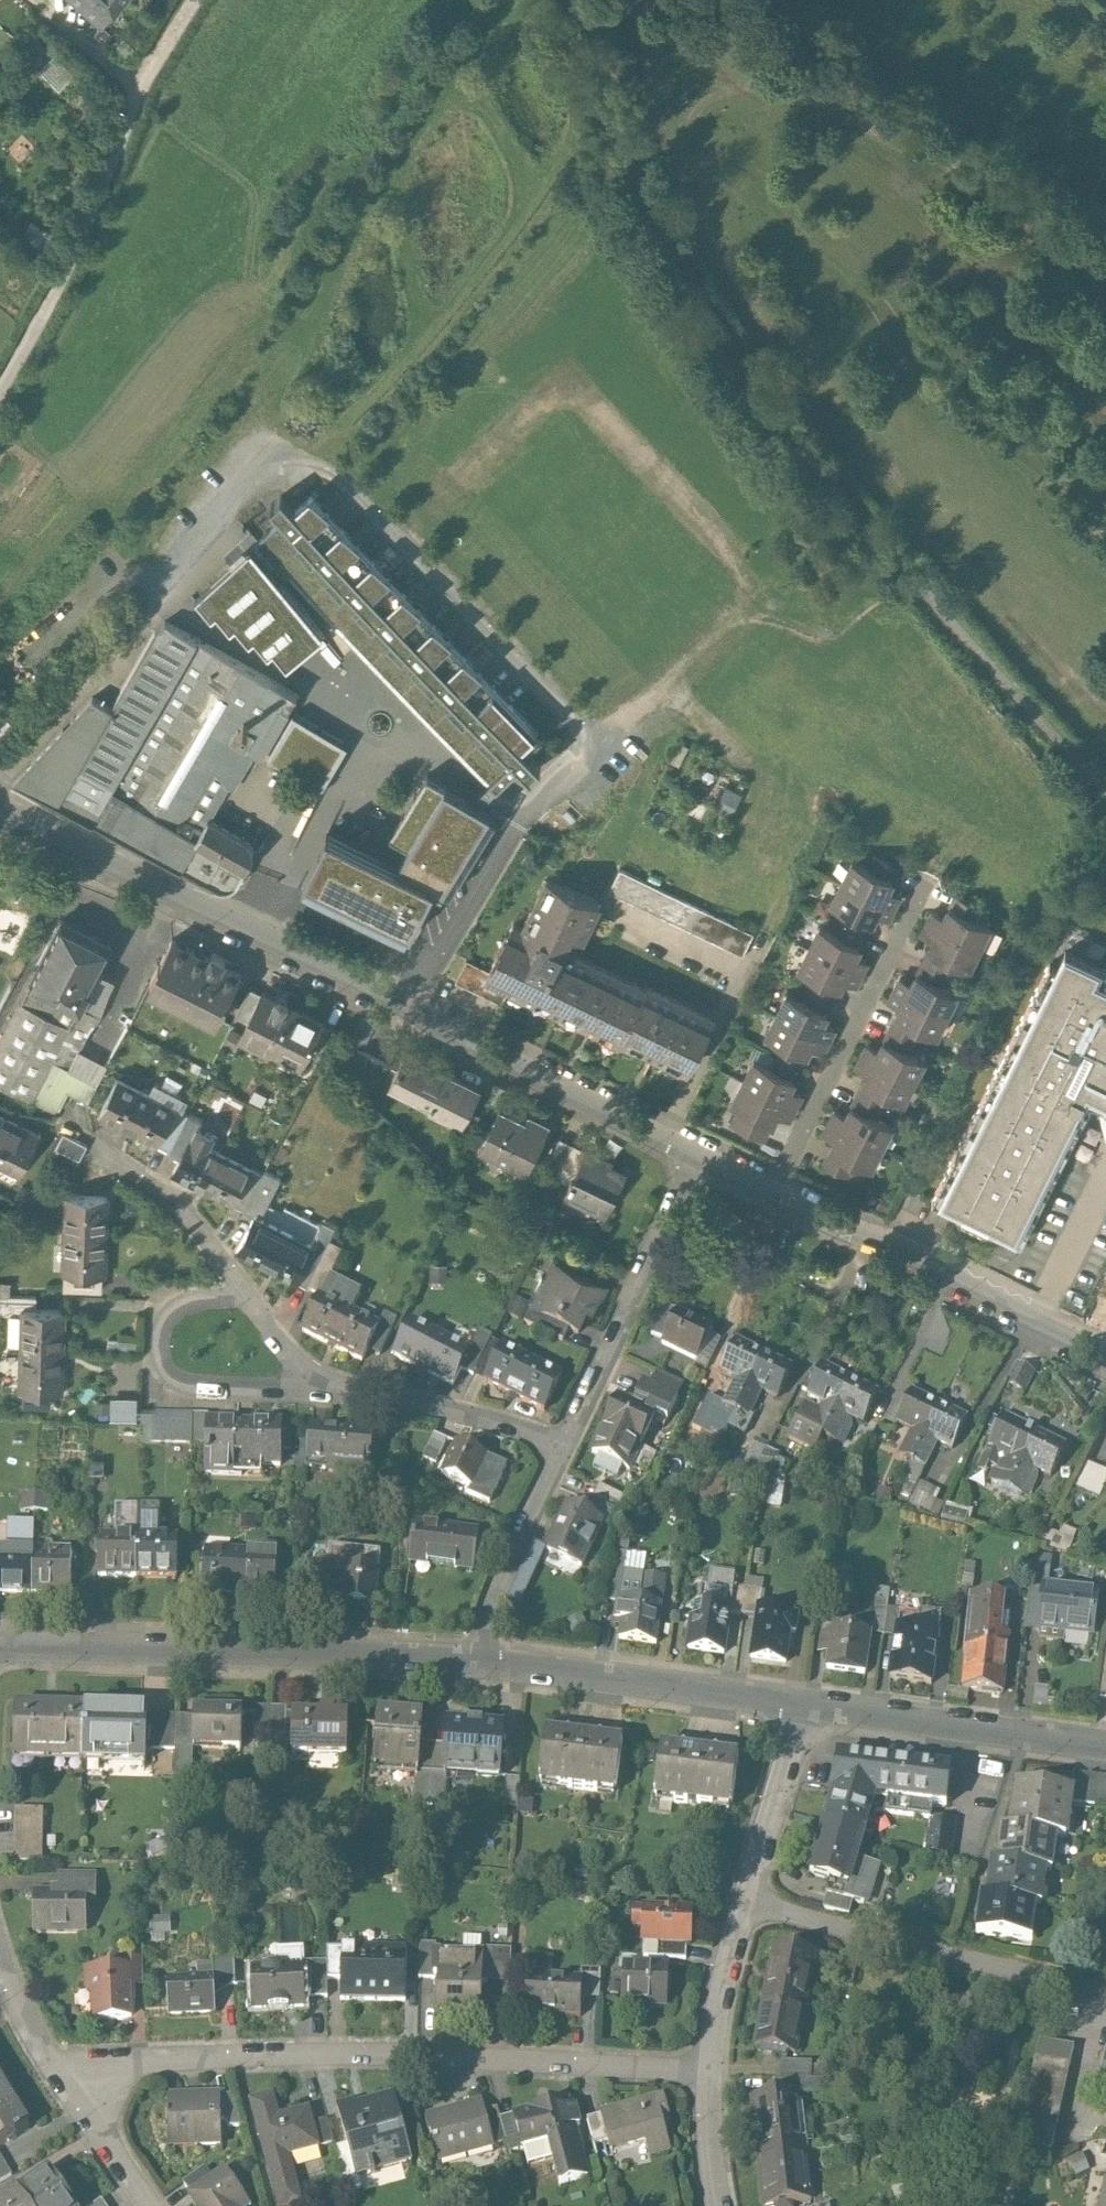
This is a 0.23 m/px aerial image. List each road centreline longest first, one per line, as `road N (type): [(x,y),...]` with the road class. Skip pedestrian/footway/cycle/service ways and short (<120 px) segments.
road 1 (track): [(1105,281),(799,101),(746,97),(708,111),(681,156),(696,217),(786,352),(1105,726)]
road 2 (tertiary): [(687,1152),(0,814)]
road 3 (residential): [(53,2060),(439,2055),(701,2067)]
road 4 (tertiary): [(475,1658),(0,1644)]
road 5 (tertiary): [(1105,1344),(778,1190)]
road 6 (tertiary): [(802,1704),(475,1658)]
road 7 (residential): [(778,1190),(919,897)]
road 8 (residential): [(561,1441),(687,1152)]
road 9 (residential): [(743,1900),(1043,1973)]
road 10 (tertiary): [(1105,1753),(802,1704)]
road 11 (residential): [(339,1387),(224,1388),(188,1381),(168,1360),(173,1326),(198,1307),(252,1303)]
road 12 (residential): [(475,1658),(561,1441)]
road 13 (residential): [(561,1441),(472,1412),(339,1387)]
road 14 (residential): [(252,1303),(202,1231),(100,1153)]
road 15 (residential): [(802,1704),(743,1900)]
road 16 (residential): [(53,2060),(154,2205)]
road 17 (residential): [(743,1900),(701,2067)]
road 18 (residential): [(701,2067),(722,2205)]
road 19 (residential): [(339,1387),(252,1303)]

